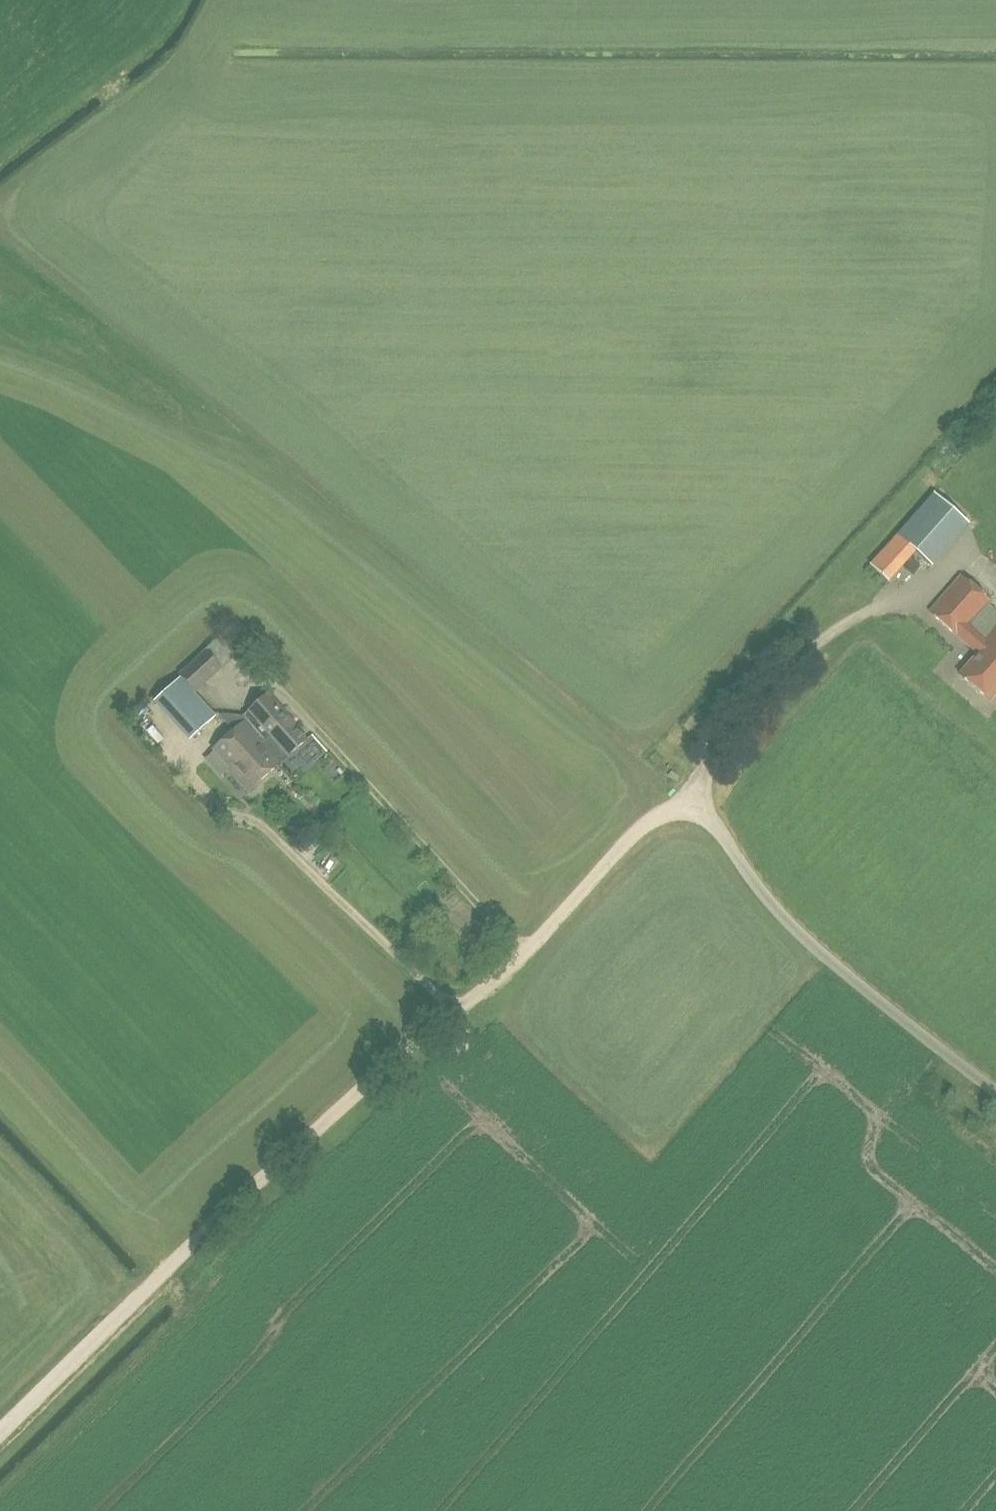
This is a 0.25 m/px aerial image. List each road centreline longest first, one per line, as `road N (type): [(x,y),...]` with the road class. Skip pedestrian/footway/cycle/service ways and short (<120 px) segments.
road 1 (unclassified): [(995,1089),(888,1005),(690,807),(665,803),(0,1424)]

